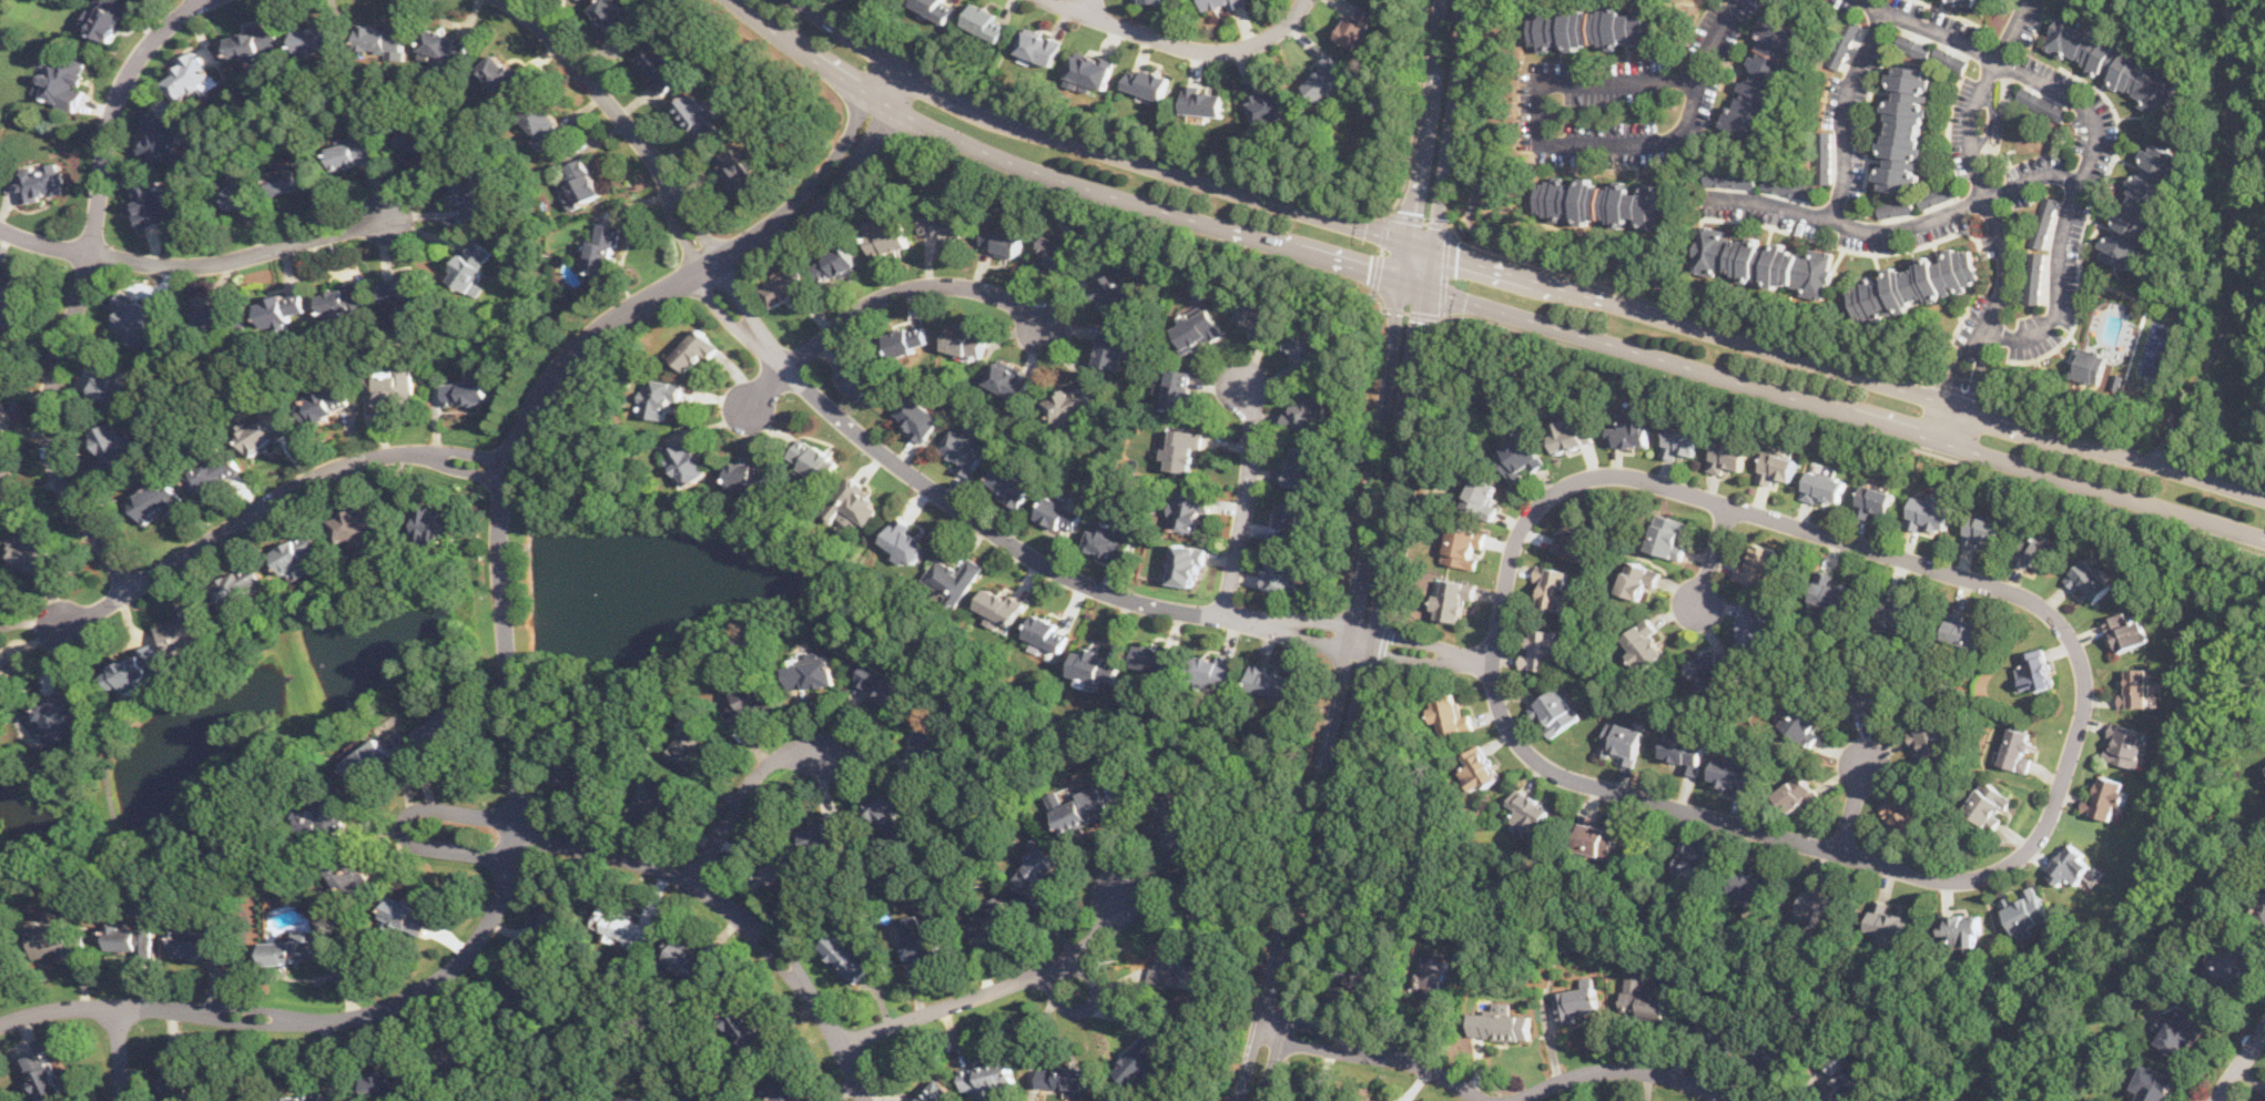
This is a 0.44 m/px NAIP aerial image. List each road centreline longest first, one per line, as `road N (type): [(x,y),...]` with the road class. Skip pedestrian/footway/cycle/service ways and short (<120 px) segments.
road 1 (primary): [(737,0),(877,110),(1035,170),(2264,535)]
road 2 (residential): [(1491,662),(1512,734),(1570,778),(1940,879),(1979,877),(2027,850),(2048,822),(2083,706),(2082,667),(2068,633),(2014,591),(1617,473),(1562,486),(1533,509),(1511,551),(1491,662)]
road 3 (primary): [(2264,496),(1037,131),(903,69),(797,0)]
road 4 (residential): [(516,837),(519,782),(498,518),(508,467),(538,397),(600,329),(786,221),(851,150),(903,69)]
road 5 (residential): [(1247,1100),(1362,638),(1412,286)]
road 6 (residential): [(709,266),(722,296),(785,371),(1040,562),(1146,603),(1362,638)]
road 7 (residential): [(201,0),(145,47),(113,106),(92,256),(47,409),(55,463),(129,589)]
road 8 (residential): [(0,1025),(63,1010),(143,1007),(308,1021),(387,1007),(430,983),(475,944),(498,907),(516,837)]
road 9 (residential): [(1985,330),(2022,337),(2052,317),(2062,233),(2095,126),(2078,101),(1869,0)]
road 10 (residential): [(508,467),(436,453),(343,460),(59,628)]
road 11 (residential): [(868,1100),(783,952),(724,904),(656,867),(516,837)]
road 12 (residential): [(2025,0),(1972,121),(1973,160),(2005,259),(1948,442)]
road 13 (residential): [(1697,80),(1537,82),(1544,141),(1654,142),(1677,132),(1697,80)]
road 14 (residential): [(1707,198),(1759,202),(1881,231),(2046,174),(2079,179)]
road 15 (residential): [(709,266),(644,145),(540,26),(505,0)]
road 16 (residential): [(841,1043),(1077,959),(1107,928),(1121,889)]
road 17 (residential): [(92,256),(181,267),(216,263),(397,217)]
road 18 (residential): [(785,371),(867,302),(911,286),(955,284),(1002,295),(1047,329)]
road 19 (residential): [(1049,0),(1218,51),(1266,38),(1305,0)]
road 20 (secondary): [(1423,246),(1453,0)]
road 21 (residential): [(1225,616),(1252,451),(1241,375)]
road 22 (residential): [(517,818),(420,807),(403,826),(421,846),(512,857)]
road 23 (residential): [(1271,1024),(1422,1066),(1486,1100)]
road 24 (residential): [(1887,9),(1848,93),(1832,222)]
road 25 (residential): [(1525,1100),(1598,1070),(1643,1072),(1732,1100)]
road 26 (residential): [(694,883),(764,765),(834,755)]
road 27 (residential): [(1362,638),(1491,662)]

